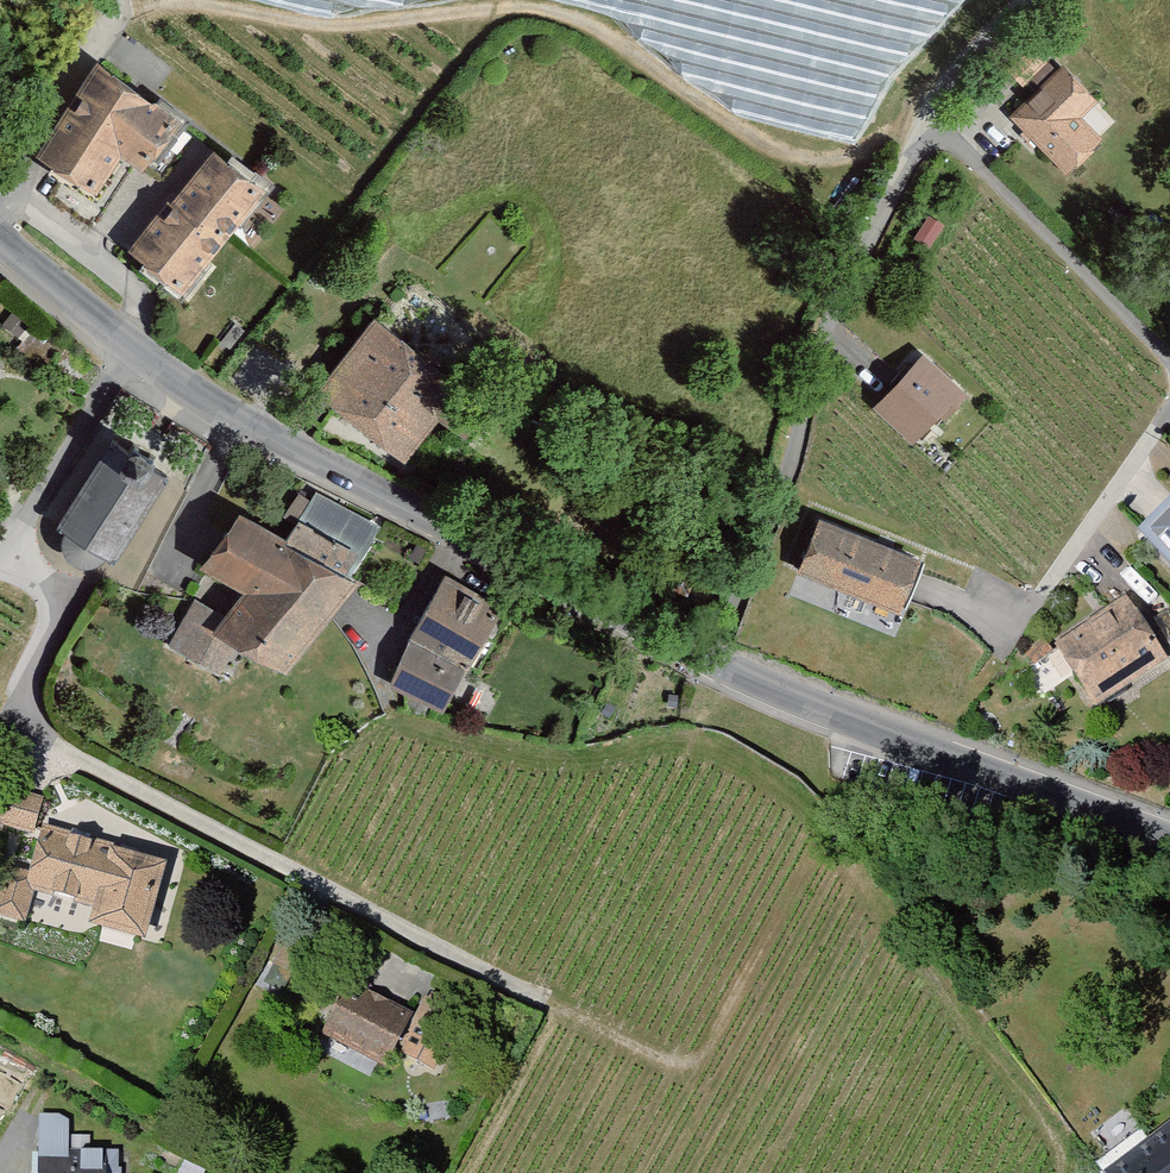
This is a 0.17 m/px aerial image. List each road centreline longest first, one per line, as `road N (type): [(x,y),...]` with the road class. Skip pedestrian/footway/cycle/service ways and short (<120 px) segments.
road 1 (track): [(127,12),(215,9),(333,30),(541,13),(621,36),(762,152),(833,165),(936,125)]
road 2 (residential): [(44,581),(57,607),(26,653),(11,709),(538,999)]
road 3 (tertiary): [(129,345),(241,421),(705,661)]
road 4 (residential): [(705,661),(782,477),(811,338),(936,125)]
road 5 (residential): [(1169,392),(956,762)]
road 6 (residential): [(936,125),(1169,376)]
road 7 (tertiary): [(705,661),(956,762)]
road 8 (residential): [(129,345),(35,516),(44,581)]
road 9 (residential): [(124,0),(127,12),(0,189)]
road 10 (tertiary): [(956,762),(1169,844)]
road 11 (tertiary): [(0,244),(129,345)]
road 12 (residential): [(936,125),(1023,0)]

